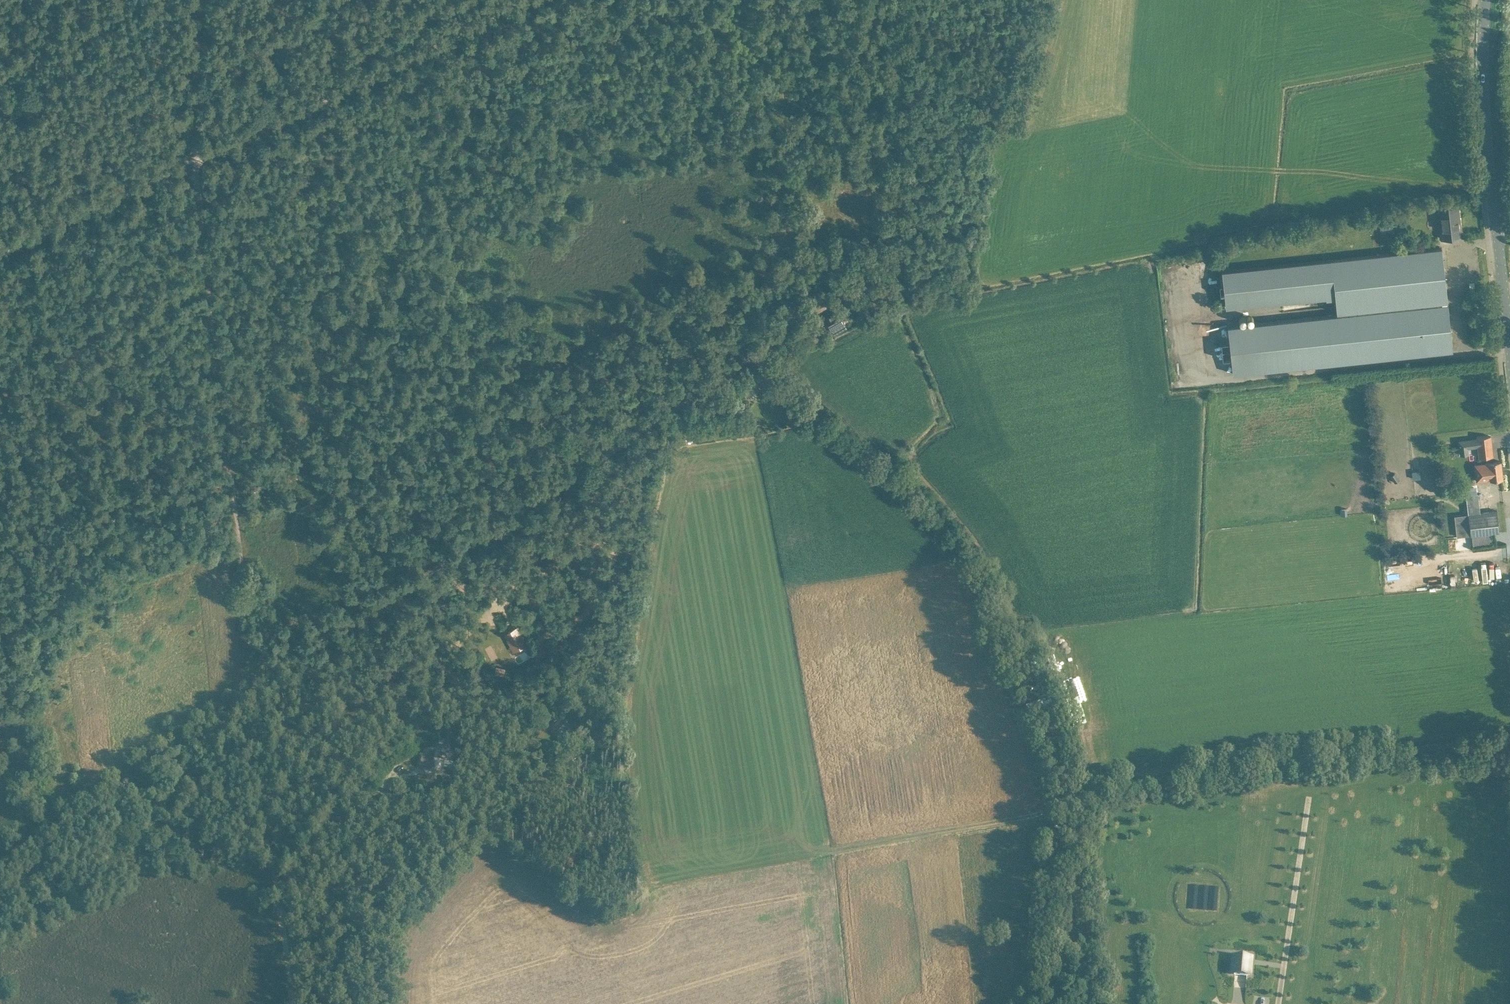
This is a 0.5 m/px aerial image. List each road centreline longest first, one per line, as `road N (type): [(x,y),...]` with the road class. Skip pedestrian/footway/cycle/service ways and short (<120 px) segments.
road 1 (track): [(528,0),(196,160),(255,691)]
road 2 (track): [(255,691),(754,355)]
road 3 (track): [(754,355),(952,541),(1048,808),(1083,801)]
road 4 (unclassified): [(1070,912),(1081,812),(1092,793),(1509,736)]
road 5 (track): [(993,138),(900,24),(902,299)]
road 6 (track): [(208,0),(196,160),(0,259)]
road 7 (unclassified): [(1509,340),(1485,112),(1485,0)]
road 8 (track): [(255,691),(289,1003)]
road 9 (track): [(255,691),(0,866)]
road 10 (track): [(840,852),(1048,808)]
road 11 (track): [(679,408),(636,598)]
road 12 (track): [(754,355),(879,273),(901,247)]

